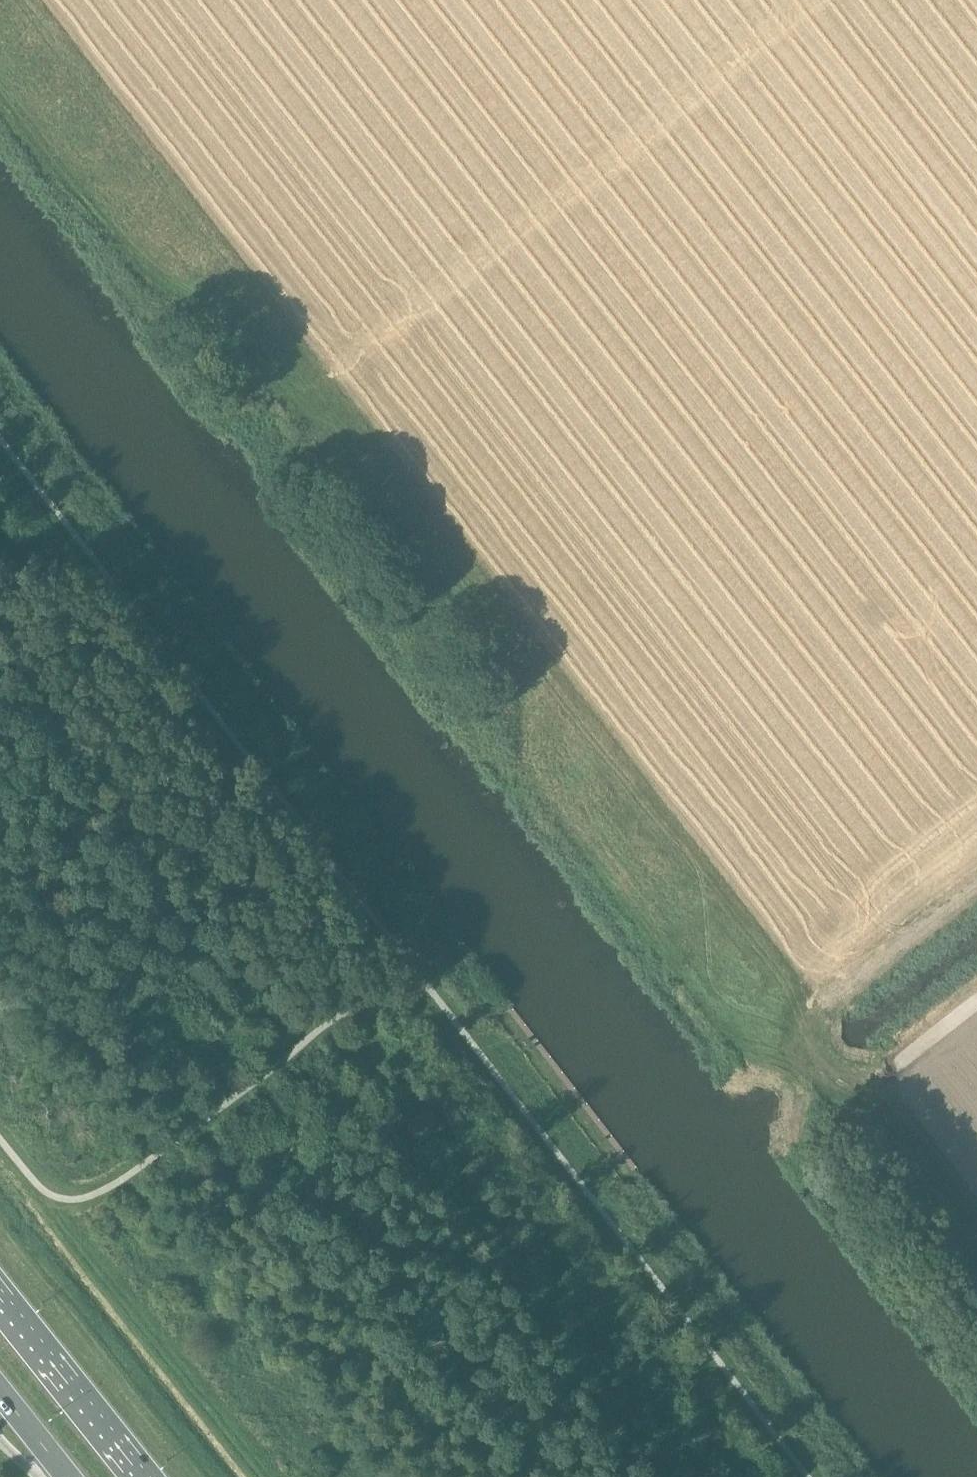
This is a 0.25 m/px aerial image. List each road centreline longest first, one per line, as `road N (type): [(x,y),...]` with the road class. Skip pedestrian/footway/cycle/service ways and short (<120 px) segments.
road 1 (trunk): [(149,1476),(0,1289)]

